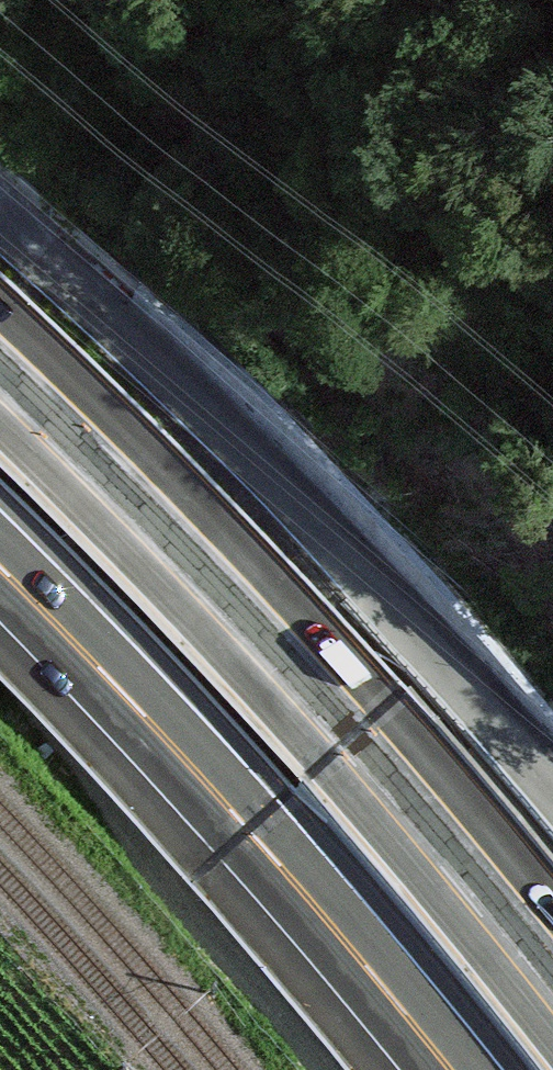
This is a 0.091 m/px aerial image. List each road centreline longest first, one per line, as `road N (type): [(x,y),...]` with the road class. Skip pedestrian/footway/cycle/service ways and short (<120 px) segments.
road 1 (motorway): [(552,987),(344,739),(78,449),(0,377)]
road 2 (tertiary): [(0,230),(255,465),(552,796)]
road 3 (motorway): [(0,557),(446,1069)]

